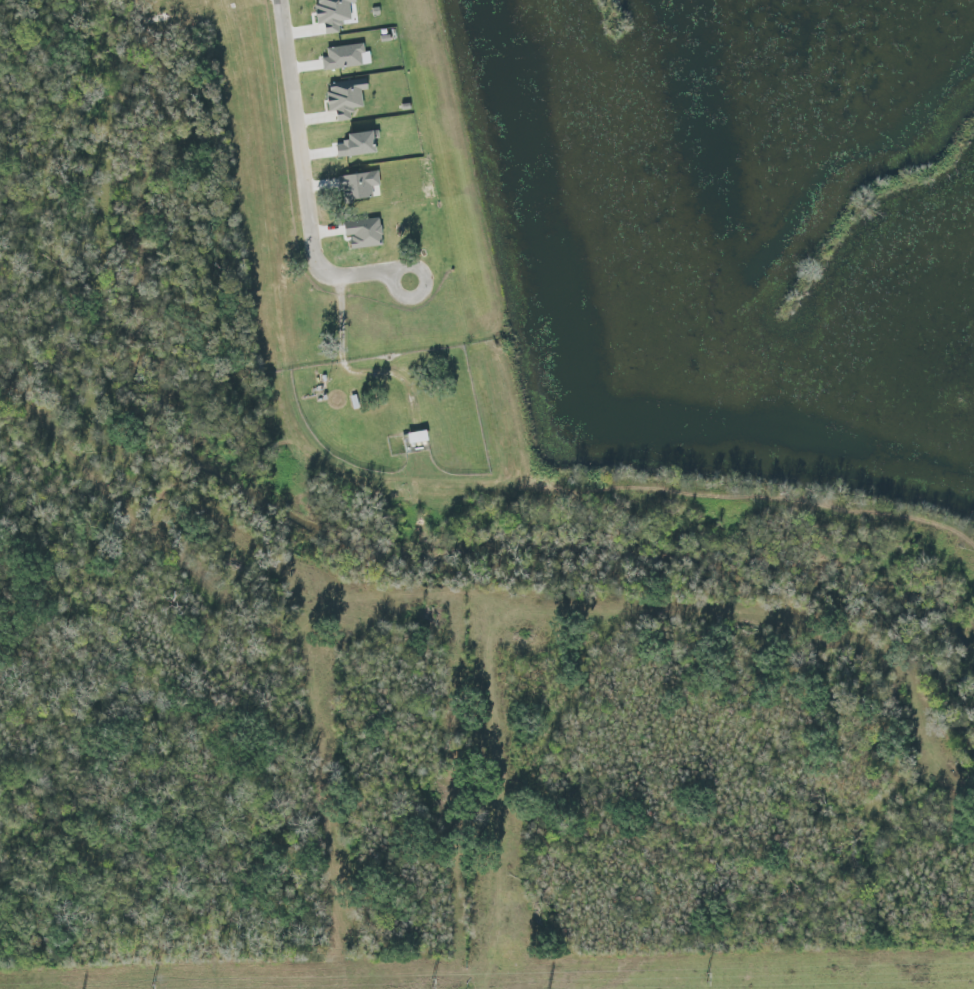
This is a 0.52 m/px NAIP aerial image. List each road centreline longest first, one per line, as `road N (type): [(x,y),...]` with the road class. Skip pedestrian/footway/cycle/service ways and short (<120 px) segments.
road 1 (residential): [(285,0),(325,272),(346,280),(430,280)]
road 2 (residential): [(425,445),(409,385),(348,365),(346,280)]

